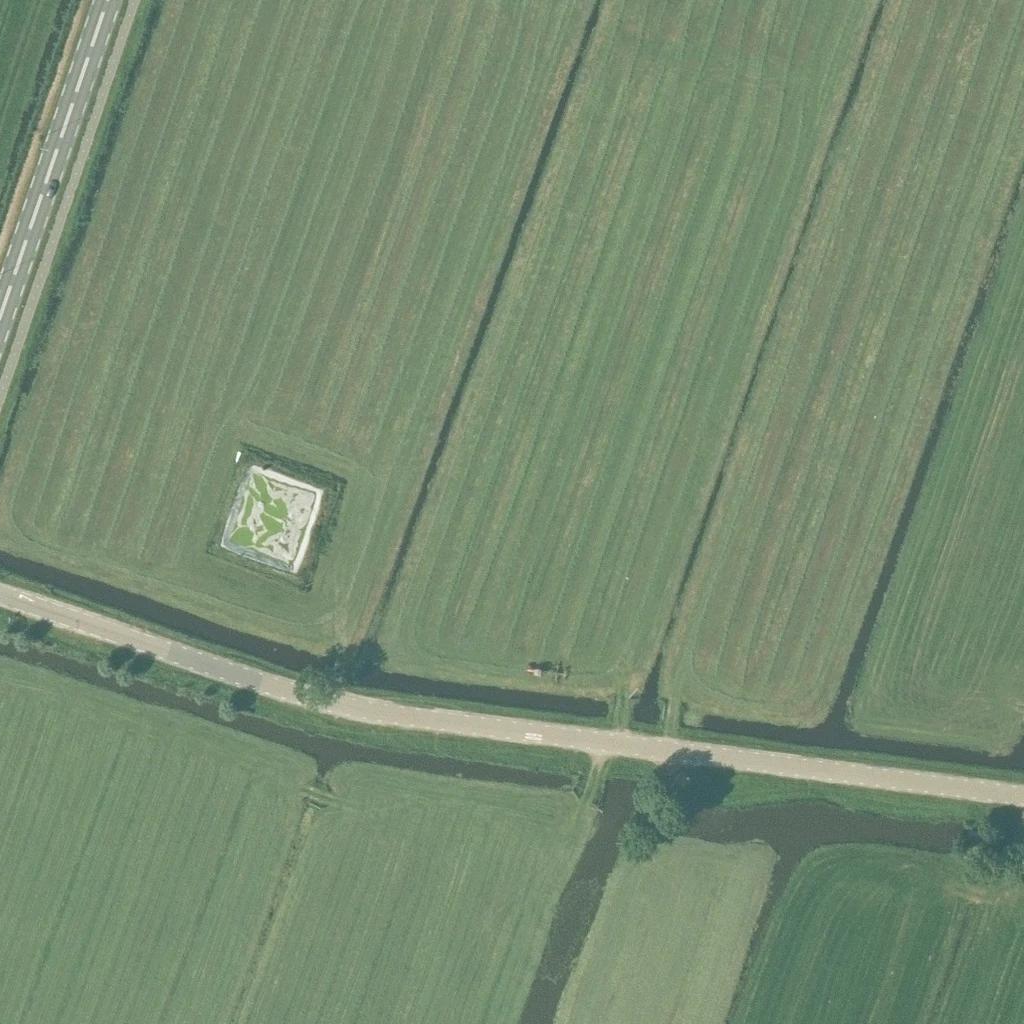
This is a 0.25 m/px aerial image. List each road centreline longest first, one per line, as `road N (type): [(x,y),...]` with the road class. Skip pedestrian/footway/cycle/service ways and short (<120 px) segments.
road 1 (unclassified): [(1023,795),(346,705),(0,595)]
road 2 (secondary): [(0,320),(110,0)]

